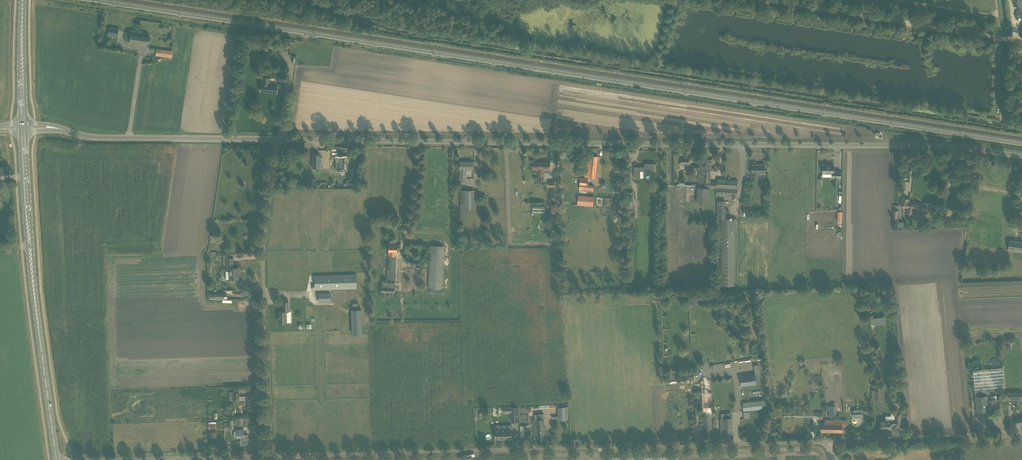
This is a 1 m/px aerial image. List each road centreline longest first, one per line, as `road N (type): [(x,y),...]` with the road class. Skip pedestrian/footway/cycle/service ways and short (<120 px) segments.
road 1 (tertiary): [(1021,157),(935,146),(278,140)]
road 2 (unclassified): [(268,455),(831,440)]
road 3 (primary): [(56,459),(23,132)]
road 4 (unclassified): [(268,455),(263,248),(278,140)]
road 5 (track): [(756,0),(1015,41),(1015,0)]
road 6 (tertiary): [(278,140),(64,130)]
road 7 (unclassified): [(831,440),(1021,433)]
road 8 (unclassified): [(107,459),(268,455)]
road 9 (primary): [(23,123),(23,0)]

